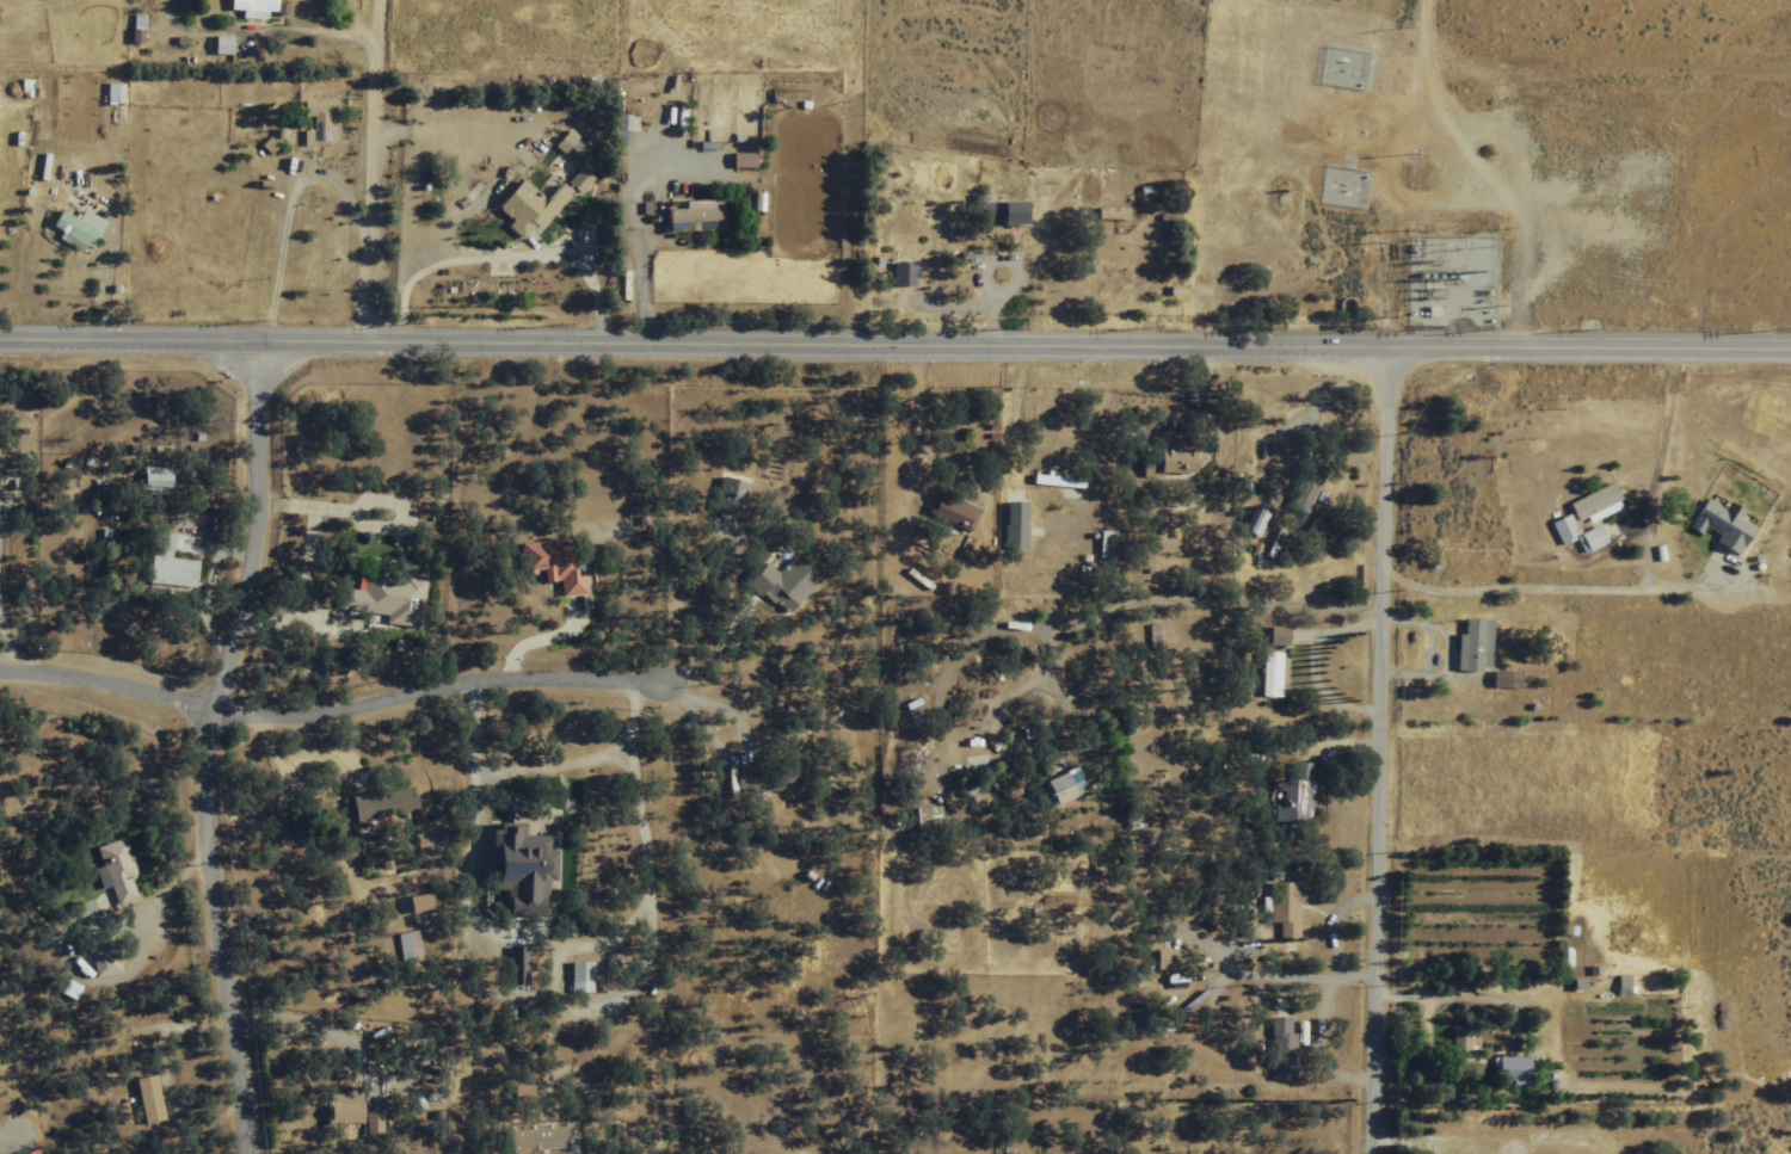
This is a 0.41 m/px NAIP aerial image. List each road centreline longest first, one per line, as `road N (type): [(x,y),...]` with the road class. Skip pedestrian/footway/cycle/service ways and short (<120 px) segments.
road 1 (secondary): [(0,335),(1790,341)]
road 2 (residential): [(256,335),(253,538),(209,701),(205,760),(243,1153)]
road 3 (residential): [(1366,1153),(1383,340)]
road 4 (residential): [(209,701),(322,706),(472,677),(635,672),(663,664)]
road 5 (residential): [(375,0),(369,335)]
road 6 (residential): [(0,664),(82,671),(209,701)]

